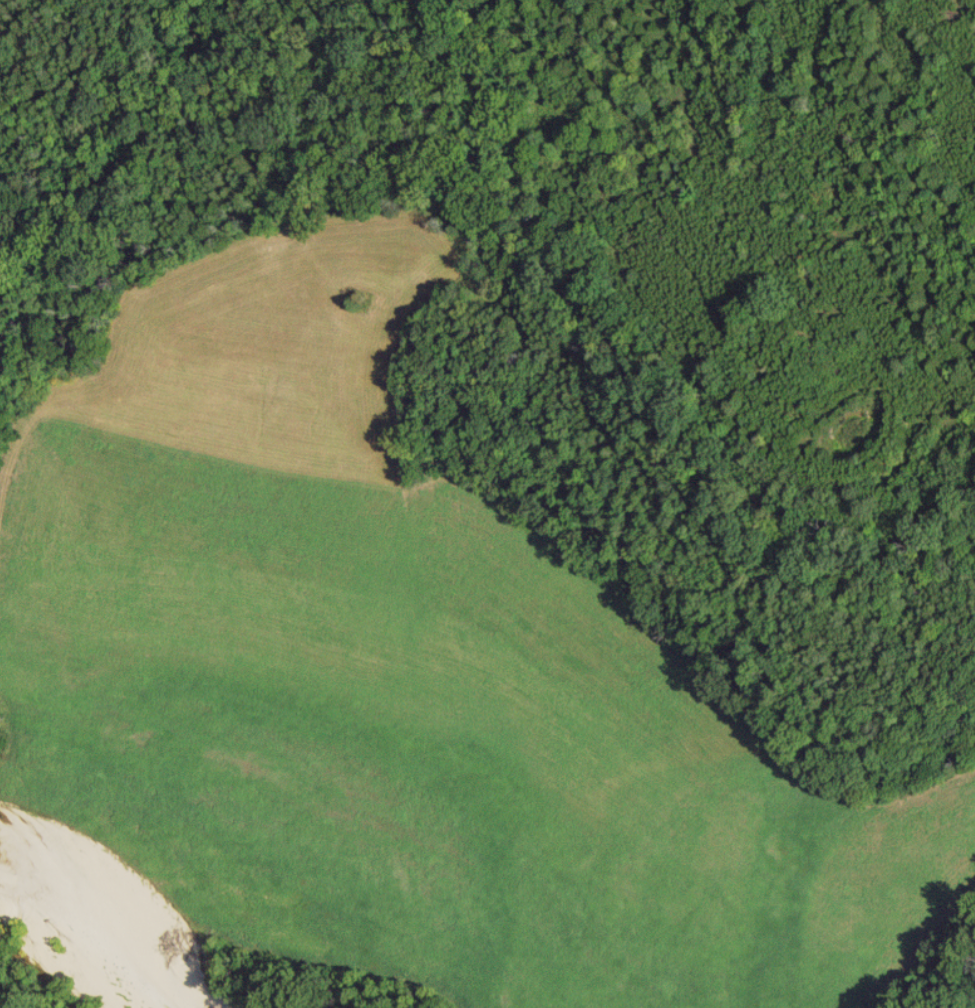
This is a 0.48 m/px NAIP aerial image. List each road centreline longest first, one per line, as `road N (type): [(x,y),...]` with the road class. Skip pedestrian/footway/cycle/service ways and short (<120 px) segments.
road 1 (track): [(0,457),(22,388),(107,285),(164,252),(322,205),(497,136),(497,0)]

